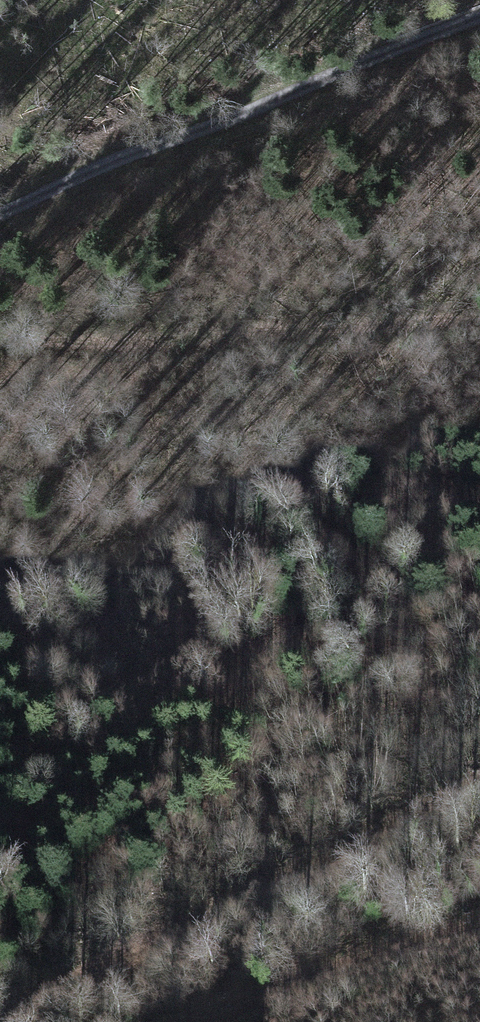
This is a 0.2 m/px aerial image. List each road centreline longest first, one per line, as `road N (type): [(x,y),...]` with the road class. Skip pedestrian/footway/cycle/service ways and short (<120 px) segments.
road 1 (track): [(479,19),(0,206)]
road 2 (track): [(28,1021),(479,785)]
road 3 (track): [(0,333),(170,339),(479,319)]
road 4 (track): [(479,929),(312,973),(195,1021)]

